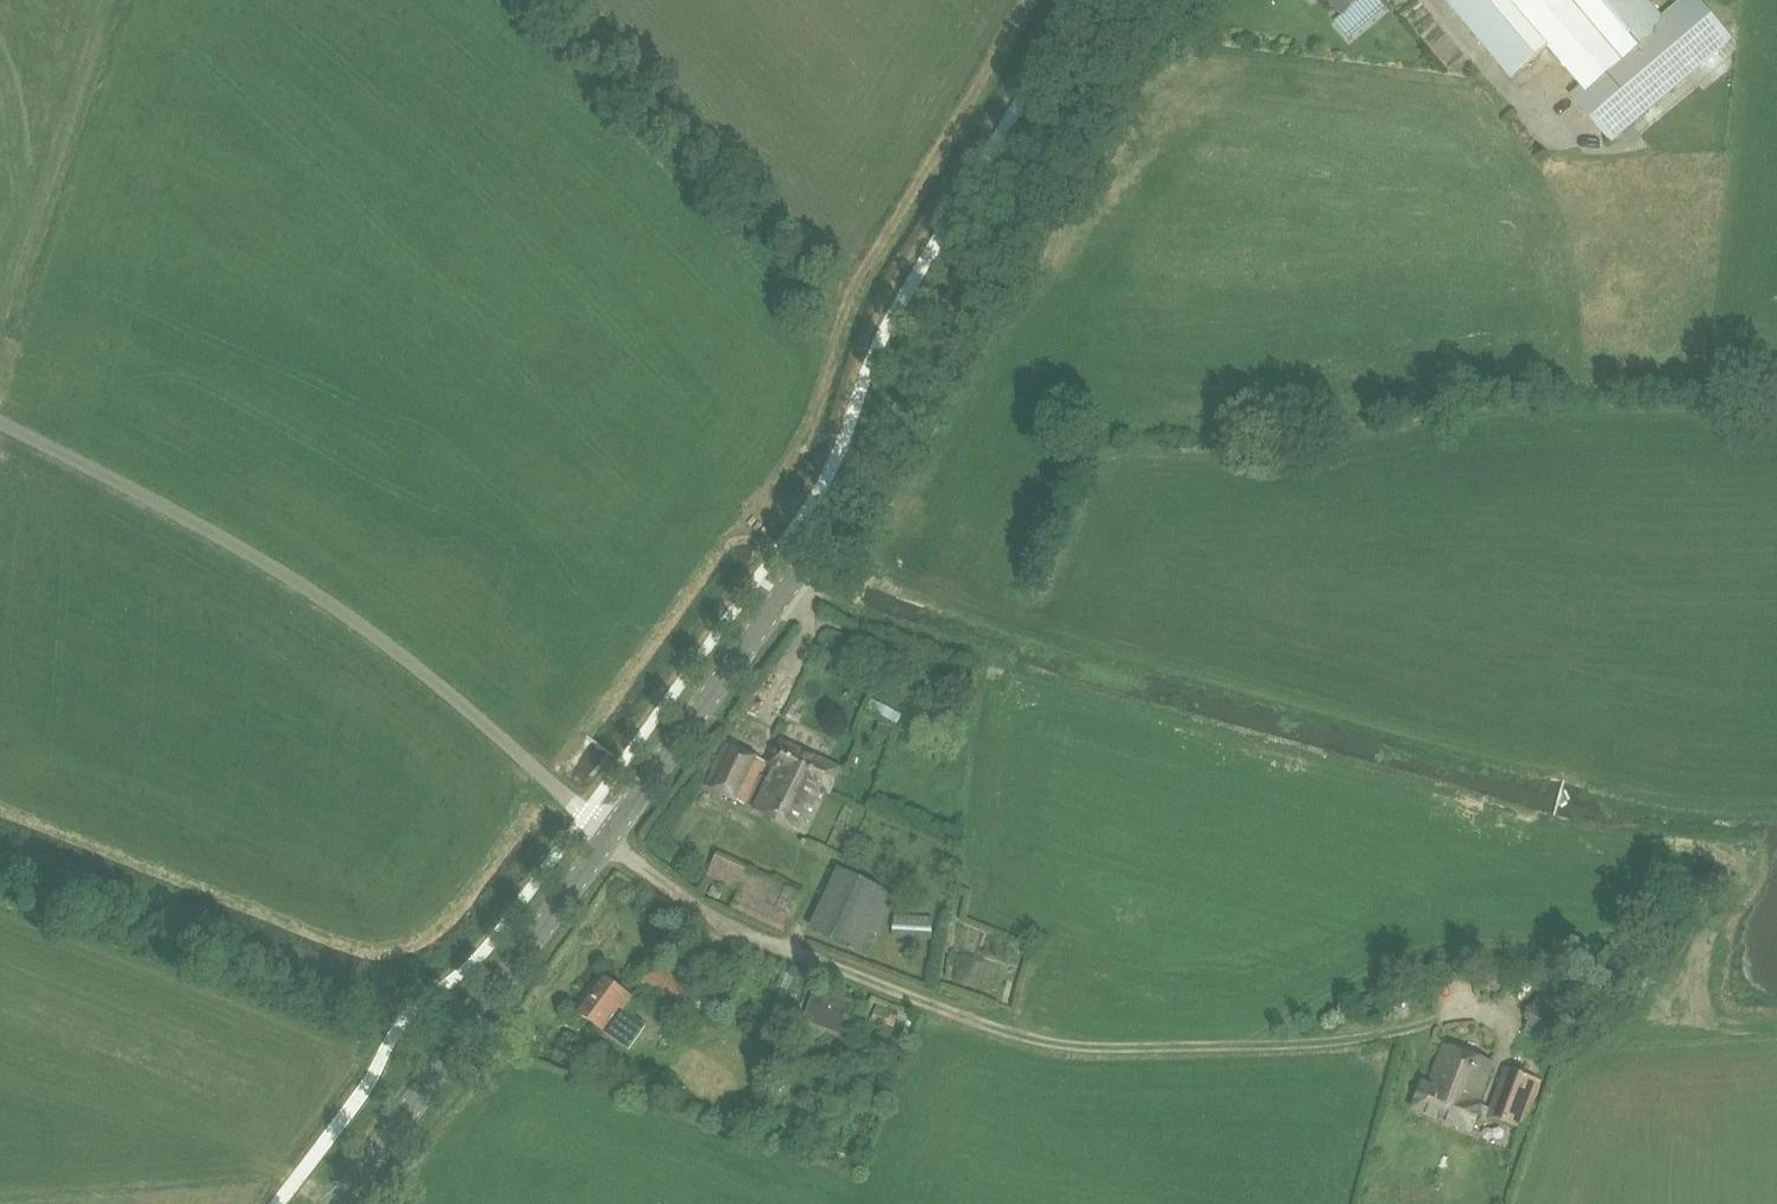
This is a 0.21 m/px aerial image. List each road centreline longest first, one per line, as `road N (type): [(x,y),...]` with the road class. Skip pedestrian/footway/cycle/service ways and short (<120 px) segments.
road 1 (secondary): [(329,1203),(612,835),(890,436),(1128,31),(1156,0)]

